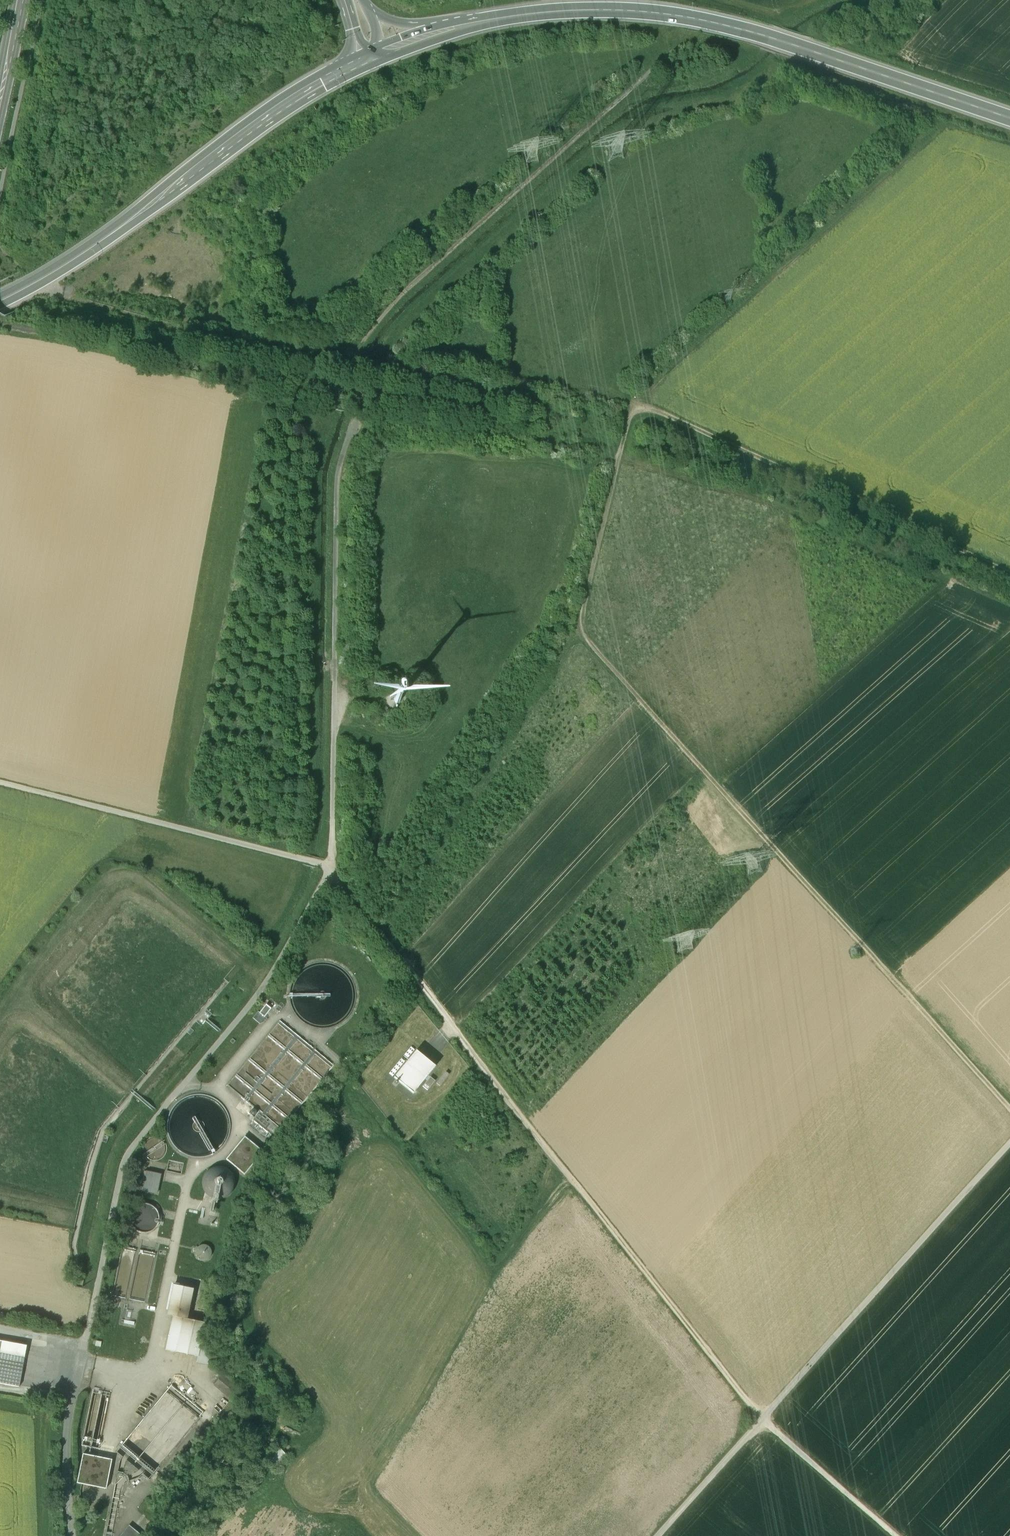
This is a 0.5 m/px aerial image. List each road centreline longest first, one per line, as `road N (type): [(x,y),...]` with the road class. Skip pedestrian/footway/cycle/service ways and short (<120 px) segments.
road 1 (track): [(83,1346),(128,1152),(273,970),(331,868),(337,475),(355,421)]
road 2 (track): [(895,1535),(742,1399),(331,868)]
road 3 (track): [(638,406),(612,483),(582,634),(1009,1111)]
road 4 (primary): [(432,33),(556,11),(657,14),(775,40),(1009,118)]
road 5 (unclassified): [(1009,1143),(658,1535)]
road 6 (track): [(347,366),(369,331),(432,266),(680,42)]
road 7 (track): [(942,122),(667,364),(638,406)]
road 8 (primary): [(0,298),(90,246),(341,70)]
road 9 (track): [(1009,575),(638,406)]
road 10 (track): [(0,784),(331,868)]
road 11 (unclassified): [(71,1535),(66,1433),(83,1346)]

